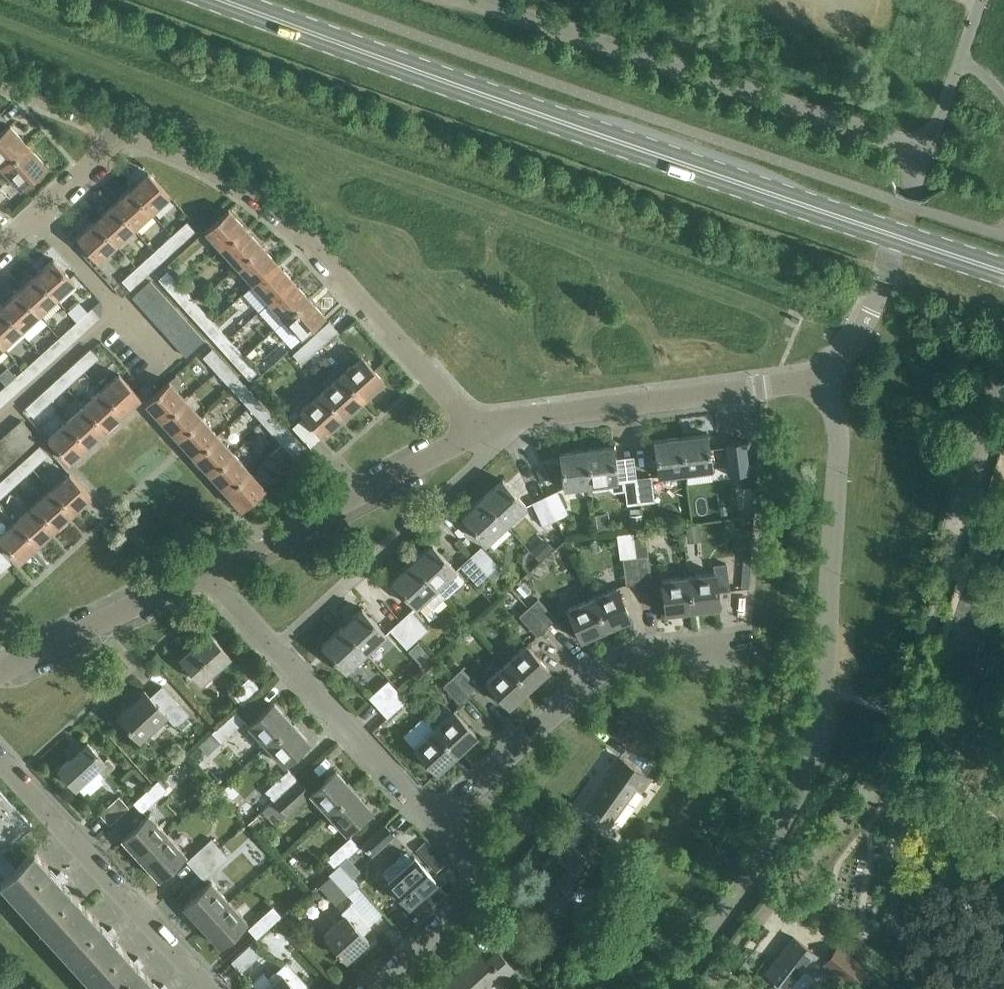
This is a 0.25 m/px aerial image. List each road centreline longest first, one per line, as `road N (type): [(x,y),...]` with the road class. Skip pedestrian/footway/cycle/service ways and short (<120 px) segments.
road 1 (primary): [(1003,272),(221,0)]
road 2 (unclassified): [(665,988),(761,859),(803,776),(836,511),(829,380)]
road 3 (unclassified): [(804,865),(879,772),(892,742),(1003,383)]
road 4 (unclassified): [(924,146),(473,0)]
road 5 (residential): [(480,430),(261,200),(124,128)]
road 6 (residential): [(437,822),(618,659),(748,645)]
road 7 (residential): [(480,430),(829,380)]
road 8 (residential): [(274,650),(485,457),(489,446),(480,430)]
road 9 (residential): [(211,988),(0,757)]
road 10 (residential): [(208,569),(236,549),(289,536),(480,430)]
road 11 (unclassified): [(829,380),(871,313),(924,146)]
road 12 (residential): [(437,822),(274,650)]
road 13 (residential): [(0,671),(208,569)]
road 14 (residential): [(368,988),(474,886),(464,854),(437,822)]
road 15 (residential): [(0,245),(124,128)]
road 16 (residential): [(702,988),(804,865)]
road 17 (residential): [(124,128),(0,82)]

